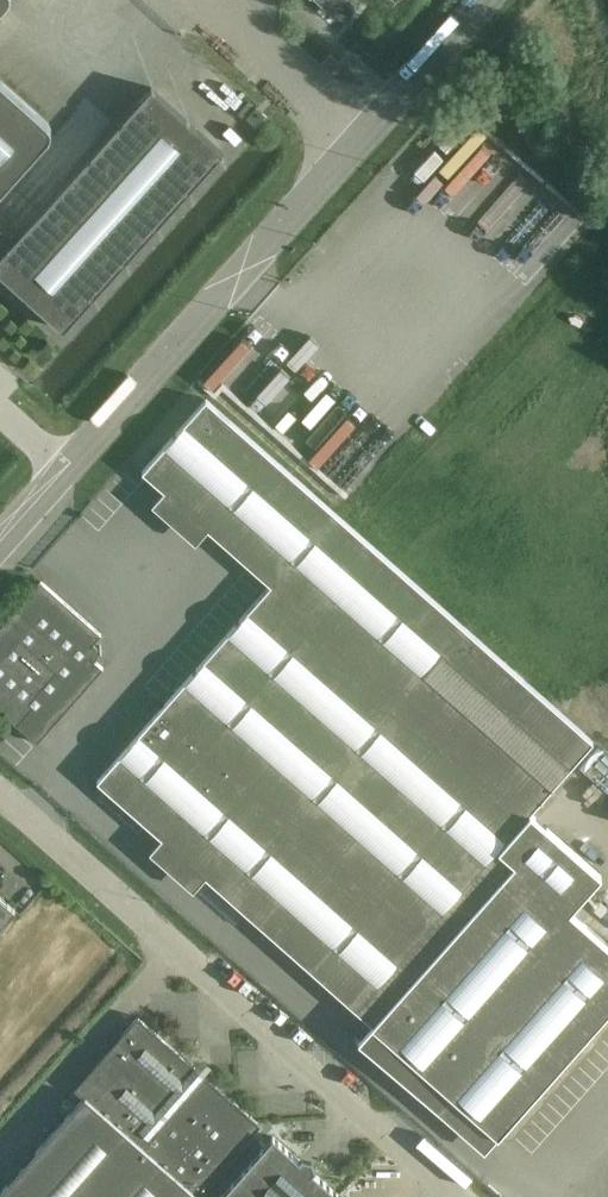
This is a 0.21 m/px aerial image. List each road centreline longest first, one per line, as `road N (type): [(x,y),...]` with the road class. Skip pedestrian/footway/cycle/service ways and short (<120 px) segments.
road 1 (unclassified): [(461,1196),(0,792)]
road 2 (unclassified): [(0,547),(362,138)]
road 3 (unclassified): [(362,138),(208,0)]
road 4 (unclassified): [(362,138),(485,0)]

